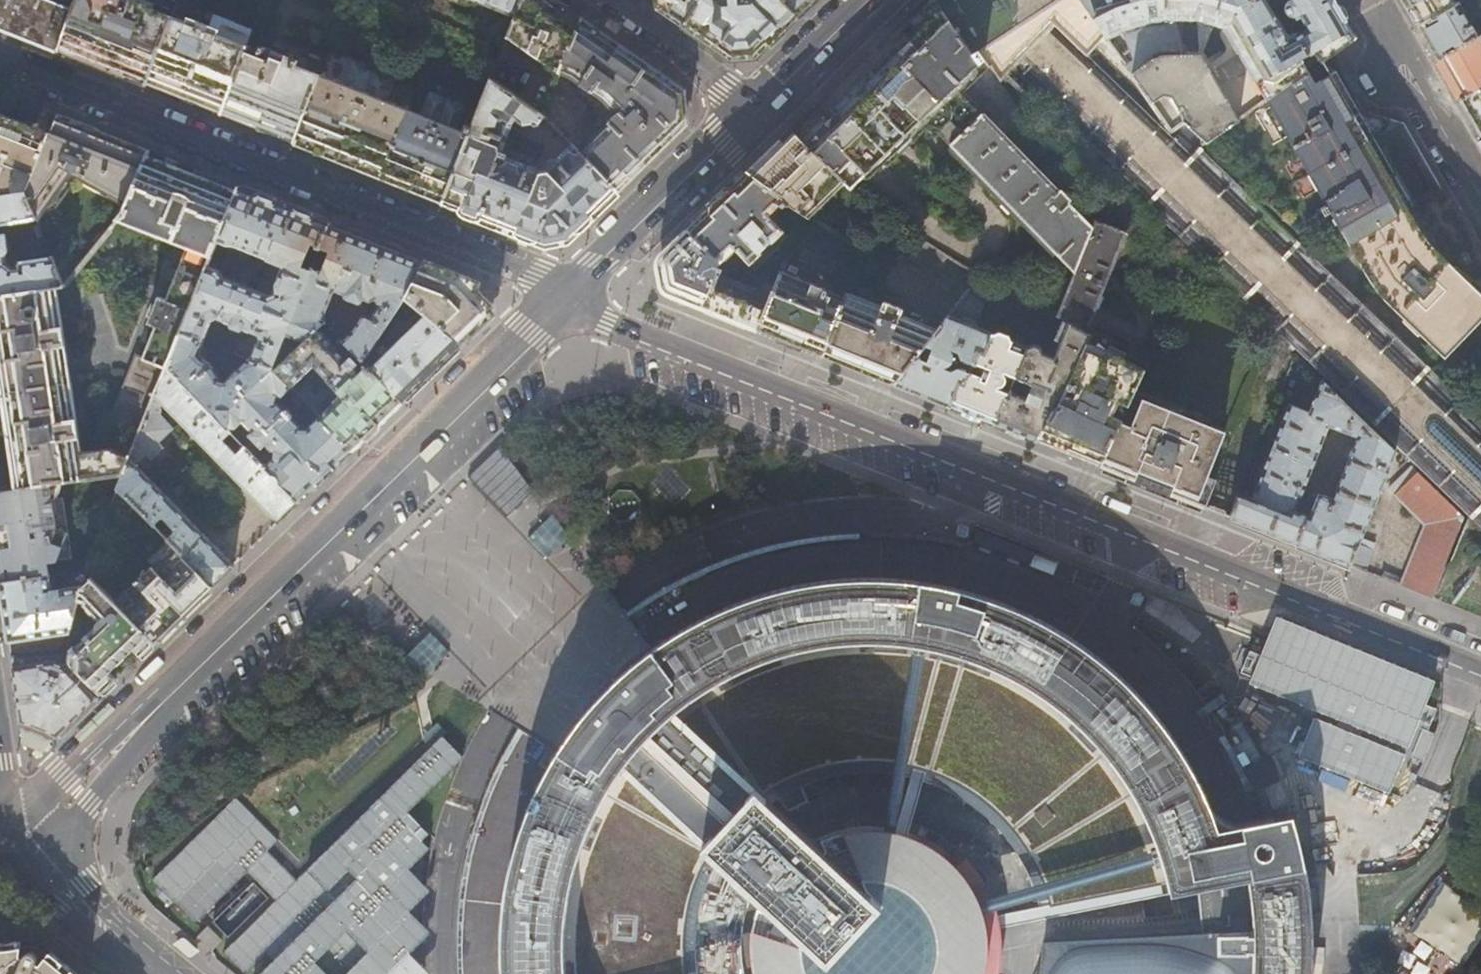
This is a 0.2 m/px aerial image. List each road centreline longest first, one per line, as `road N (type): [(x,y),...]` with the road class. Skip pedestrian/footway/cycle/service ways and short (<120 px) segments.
road 1 (residential): [(1480,668),(608,323),(566,294)]
road 2 (residential): [(566,294),(533,273),(0,62)]
road 3 (tertiary): [(566,294),(538,339),(288,577)]
road 4 (tertiary): [(288,577),(78,790),(57,806),(0,820)]
road 5 (tertiary): [(754,112),(566,294)]
road 6 (residential): [(1366,0),(1480,198)]
road 7 (residential): [(0,820),(151,973)]
road 8 (residential): [(606,0),(754,112)]
road 9 (residential): [(288,577),(171,461)]
road 10 (tertiary): [(871,0),(754,112)]

